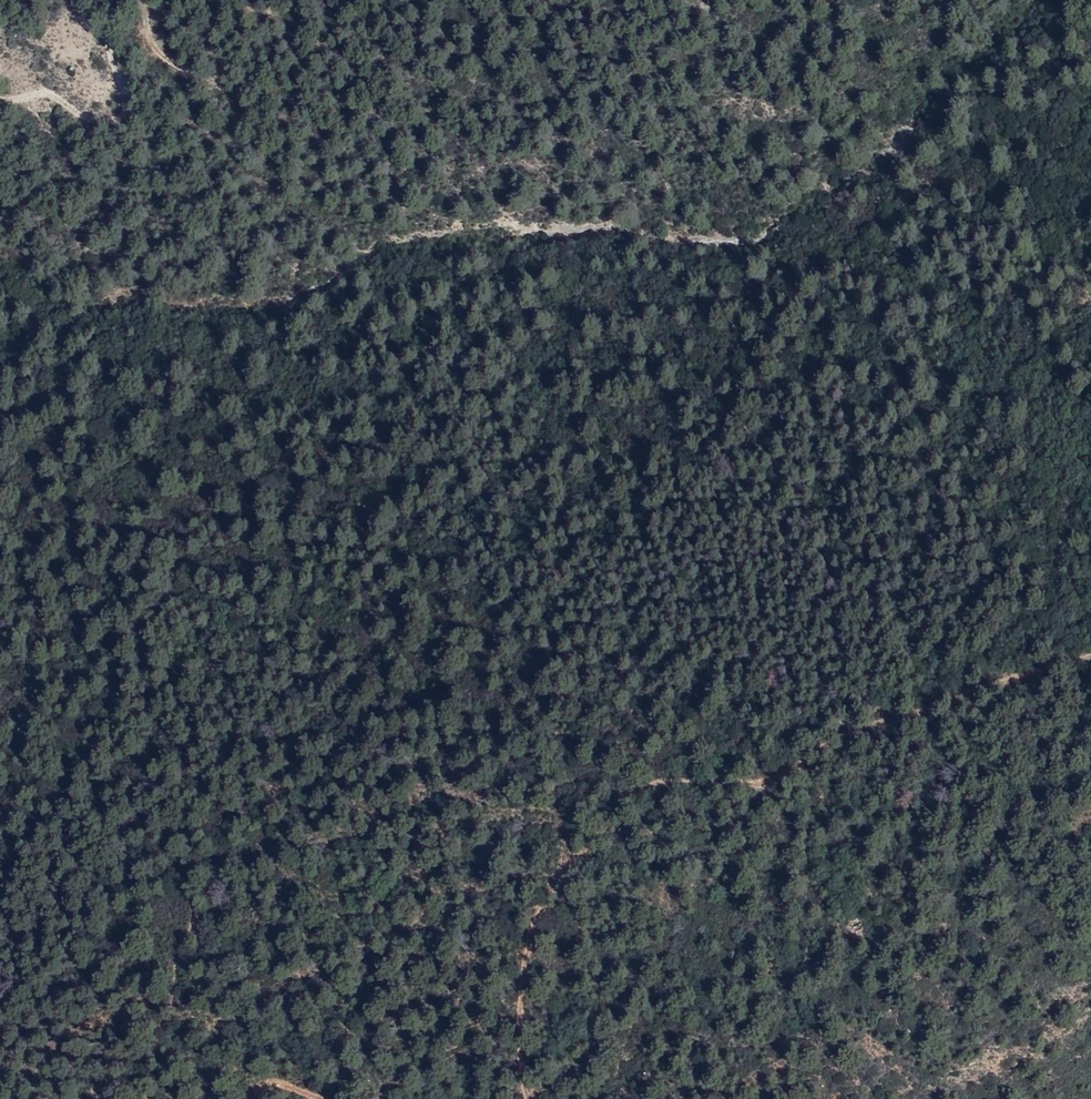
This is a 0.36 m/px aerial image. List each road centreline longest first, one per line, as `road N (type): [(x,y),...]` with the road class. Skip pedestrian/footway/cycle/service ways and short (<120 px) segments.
road 1 (track): [(533,1098),(520,1058),(519,995),(531,922),(556,895),(572,858),(656,784),(753,787),(814,748),(1090,654)]
road 2 (track): [(0,97),(98,120),(128,108),(107,47),(104,0)]

